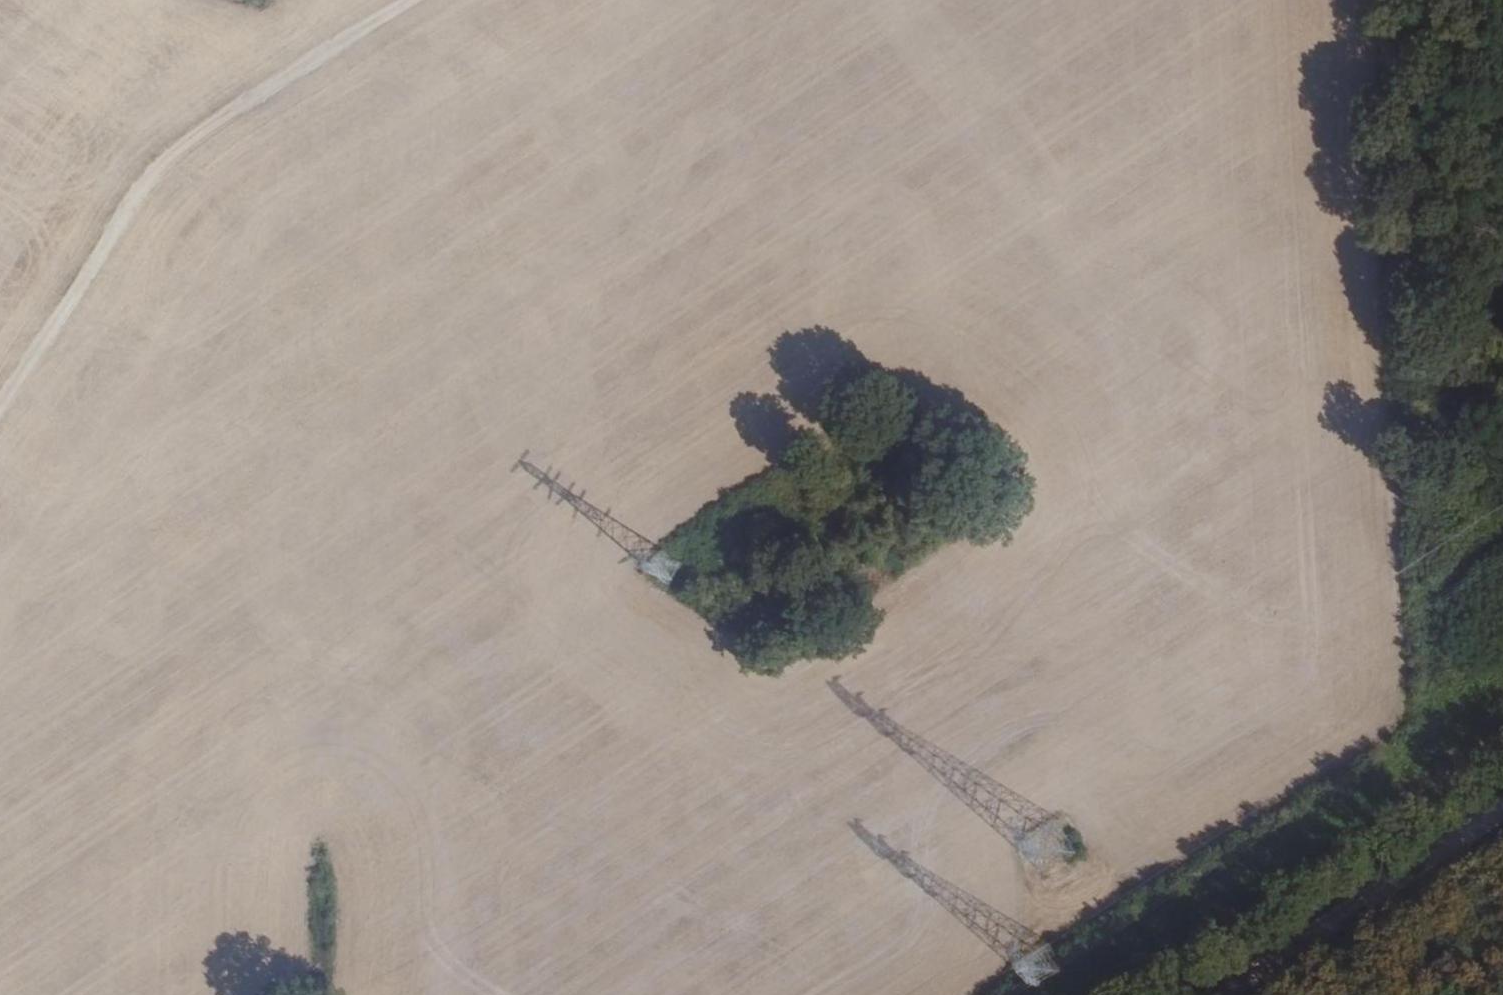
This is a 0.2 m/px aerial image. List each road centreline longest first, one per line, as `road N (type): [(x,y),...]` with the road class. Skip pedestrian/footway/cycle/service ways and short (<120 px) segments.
road 1 (track): [(0,450),(100,306),(132,231),(160,197),(455,0)]

